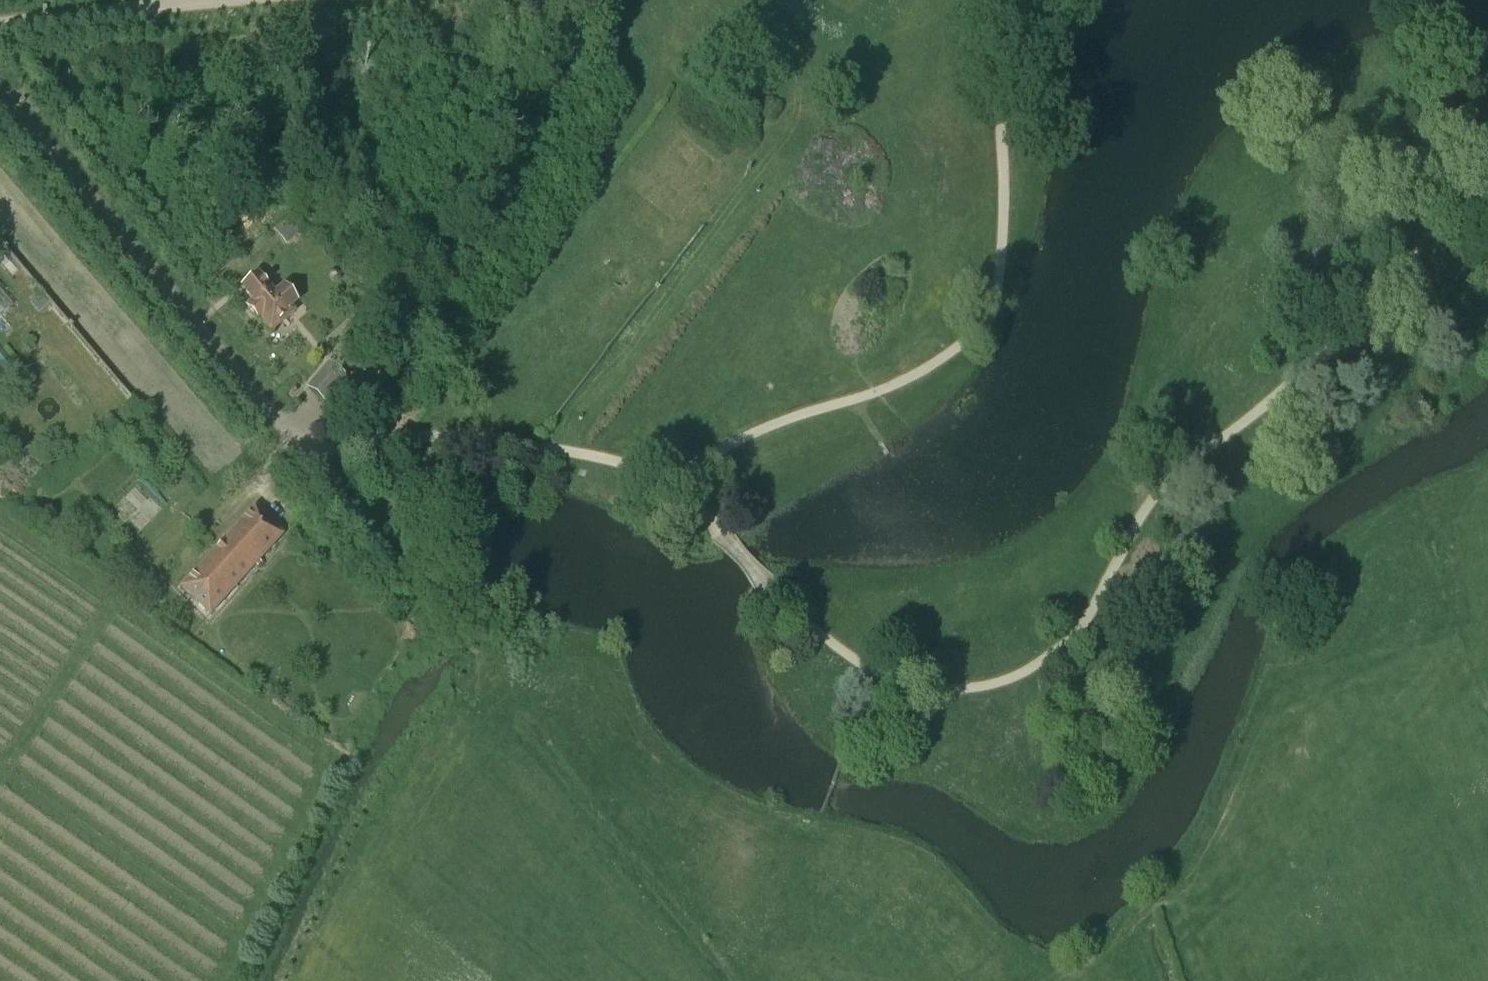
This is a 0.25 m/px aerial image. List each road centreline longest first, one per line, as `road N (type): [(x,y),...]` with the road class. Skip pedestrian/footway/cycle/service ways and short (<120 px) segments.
road 1 (track): [(204,0),(0,24)]

